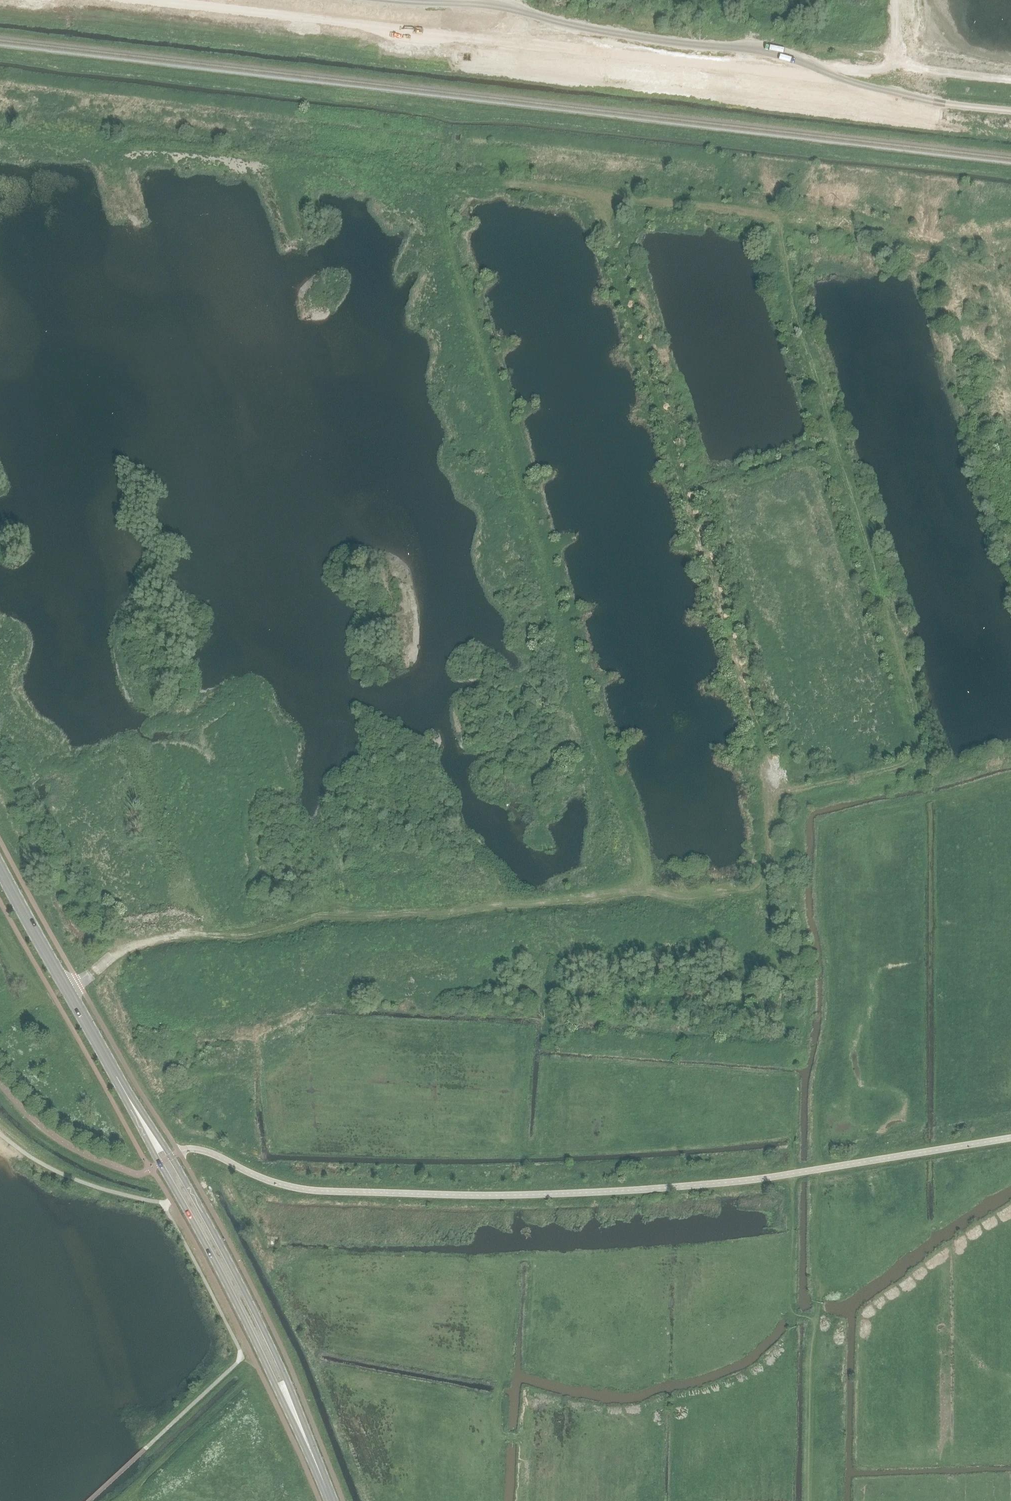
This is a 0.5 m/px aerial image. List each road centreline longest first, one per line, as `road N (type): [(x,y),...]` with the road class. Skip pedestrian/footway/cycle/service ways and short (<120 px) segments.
road 1 (track): [(67,990),(115,953),(142,945),(737,889),(769,870),(773,763)]
road 2 (track): [(0,133),(135,142),(777,219)]
road 3 (track): [(403,0),(487,4),(565,26),(747,50),(891,93),(1010,111)]
road 4 (secondary): [(307,1443),(286,1378),(230,1262),(133,1107)]
road 5 (secondary): [(133,1107),(307,1443)]
road 6 (secondary): [(133,1107),(0,866)]

